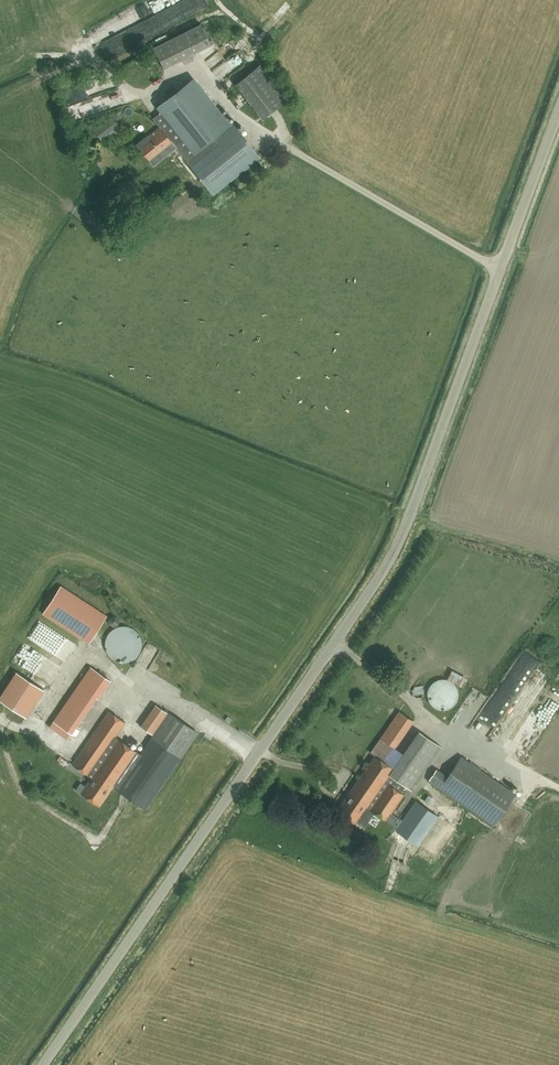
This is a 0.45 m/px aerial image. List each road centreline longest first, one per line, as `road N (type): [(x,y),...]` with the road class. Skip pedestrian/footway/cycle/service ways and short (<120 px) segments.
road 1 (unclassified): [(42,1064),(391,557),(558,112)]
road 2 (track): [(124,797),(96,839),(23,794),(0,720)]

